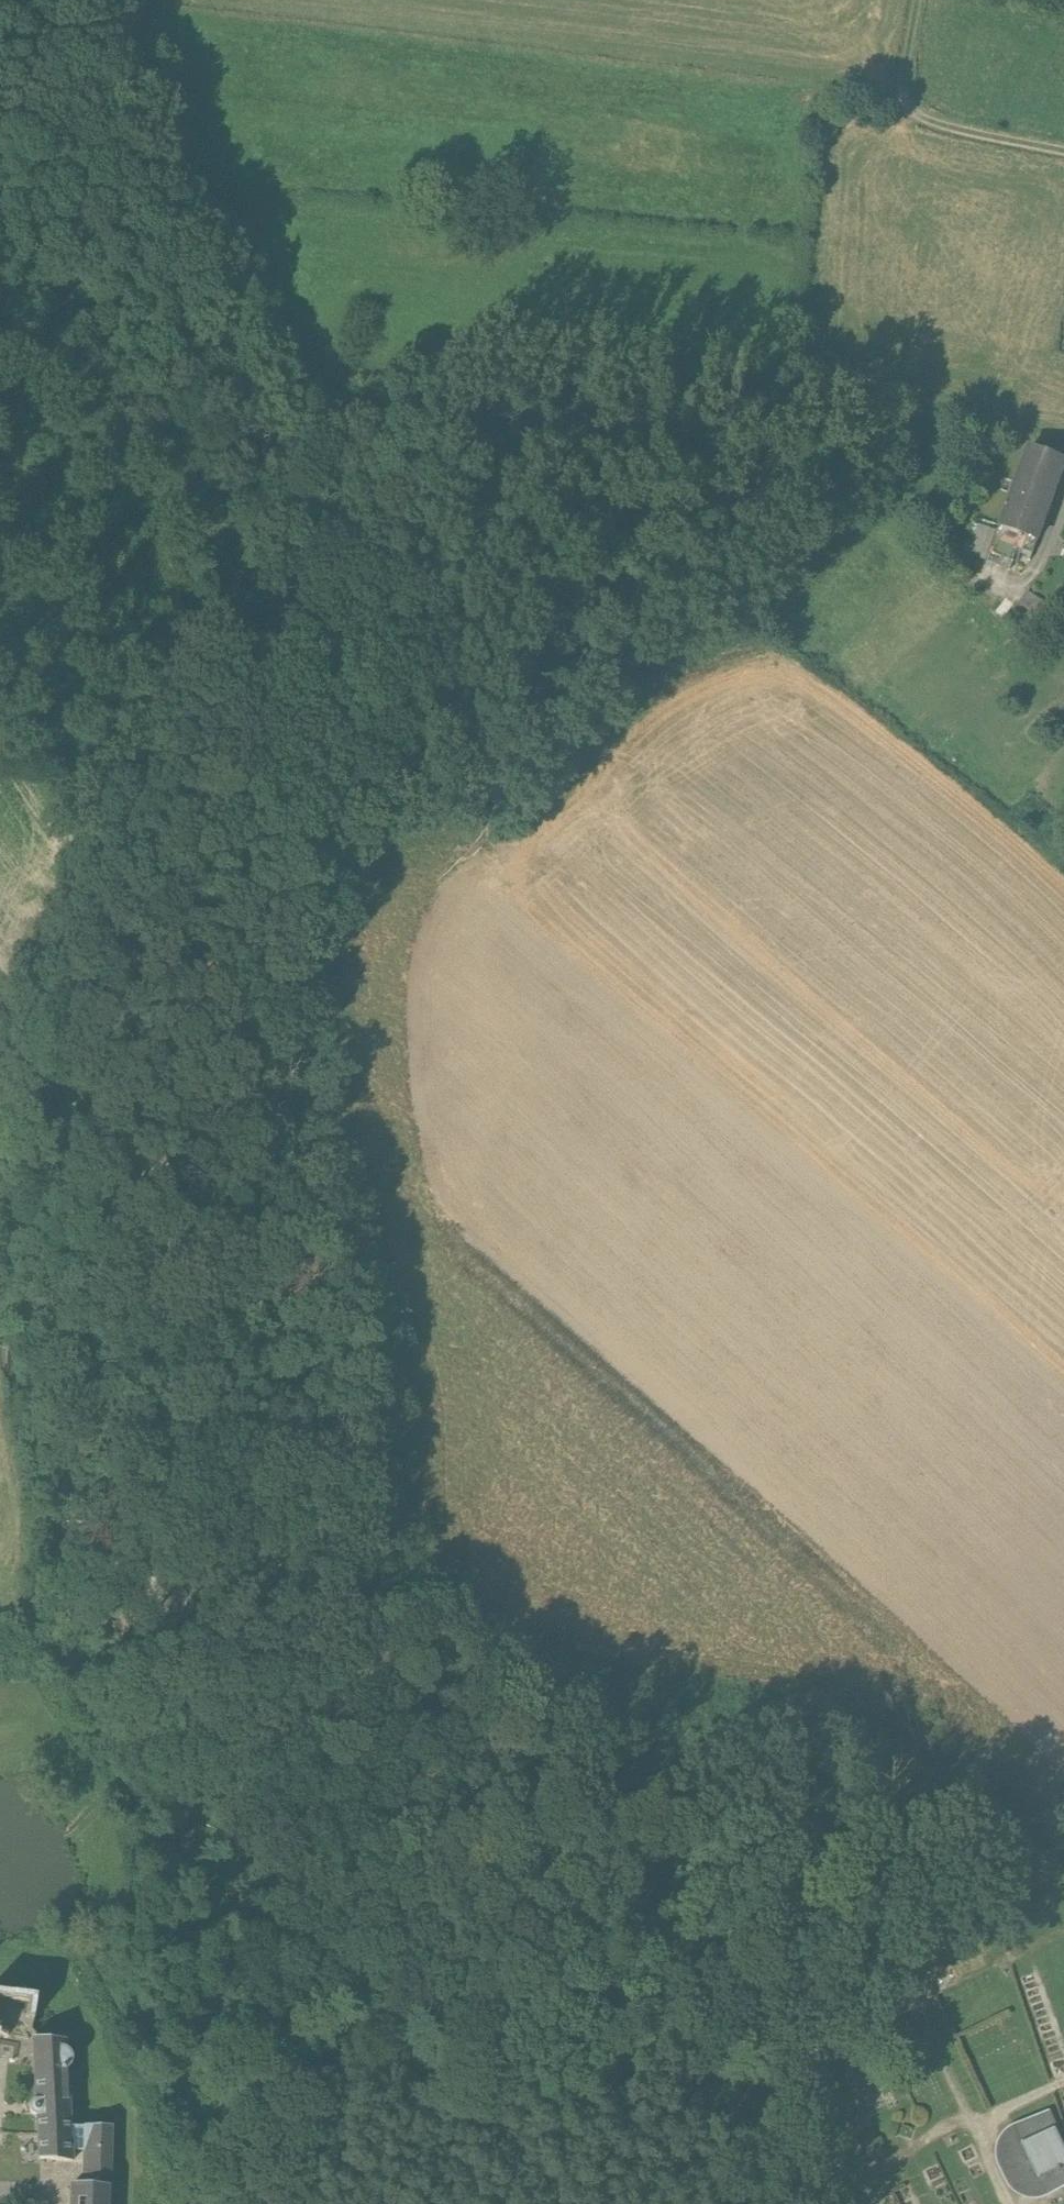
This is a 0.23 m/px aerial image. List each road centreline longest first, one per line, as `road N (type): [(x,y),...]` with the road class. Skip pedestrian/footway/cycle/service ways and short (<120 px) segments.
road 1 (track): [(931,125),(901,105),(898,75),(917,0)]
road 2 (residential): [(1063,159),(931,125)]

